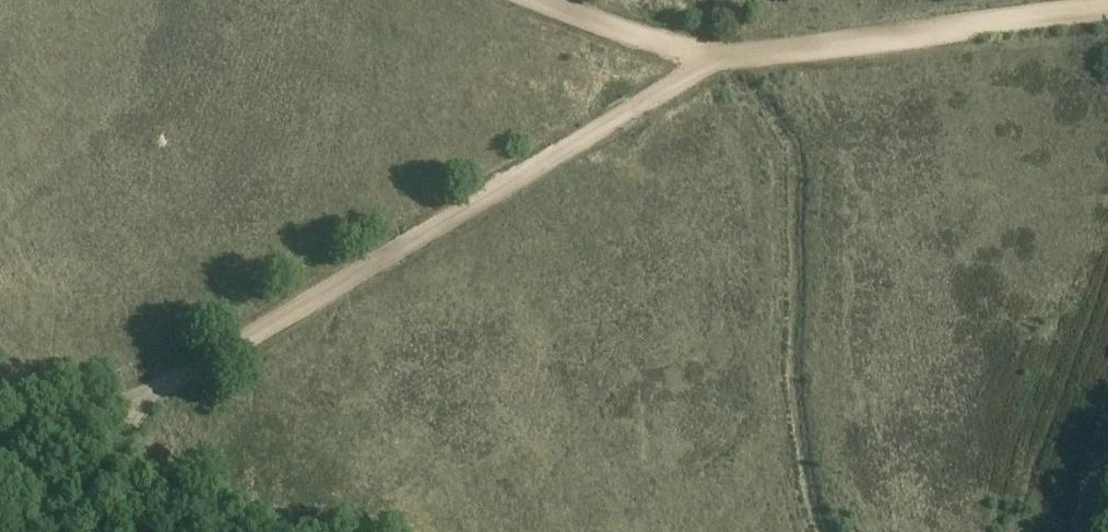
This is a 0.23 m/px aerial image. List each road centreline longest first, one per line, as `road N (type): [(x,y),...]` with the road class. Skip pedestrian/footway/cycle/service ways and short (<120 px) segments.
road 1 (track): [(717,54),(181,384),(140,404),(0,446)]
road 2 (track): [(1107,8),(908,44),(717,54),(537,0)]
road 3 (track): [(140,404),(104,469),(102,531)]

